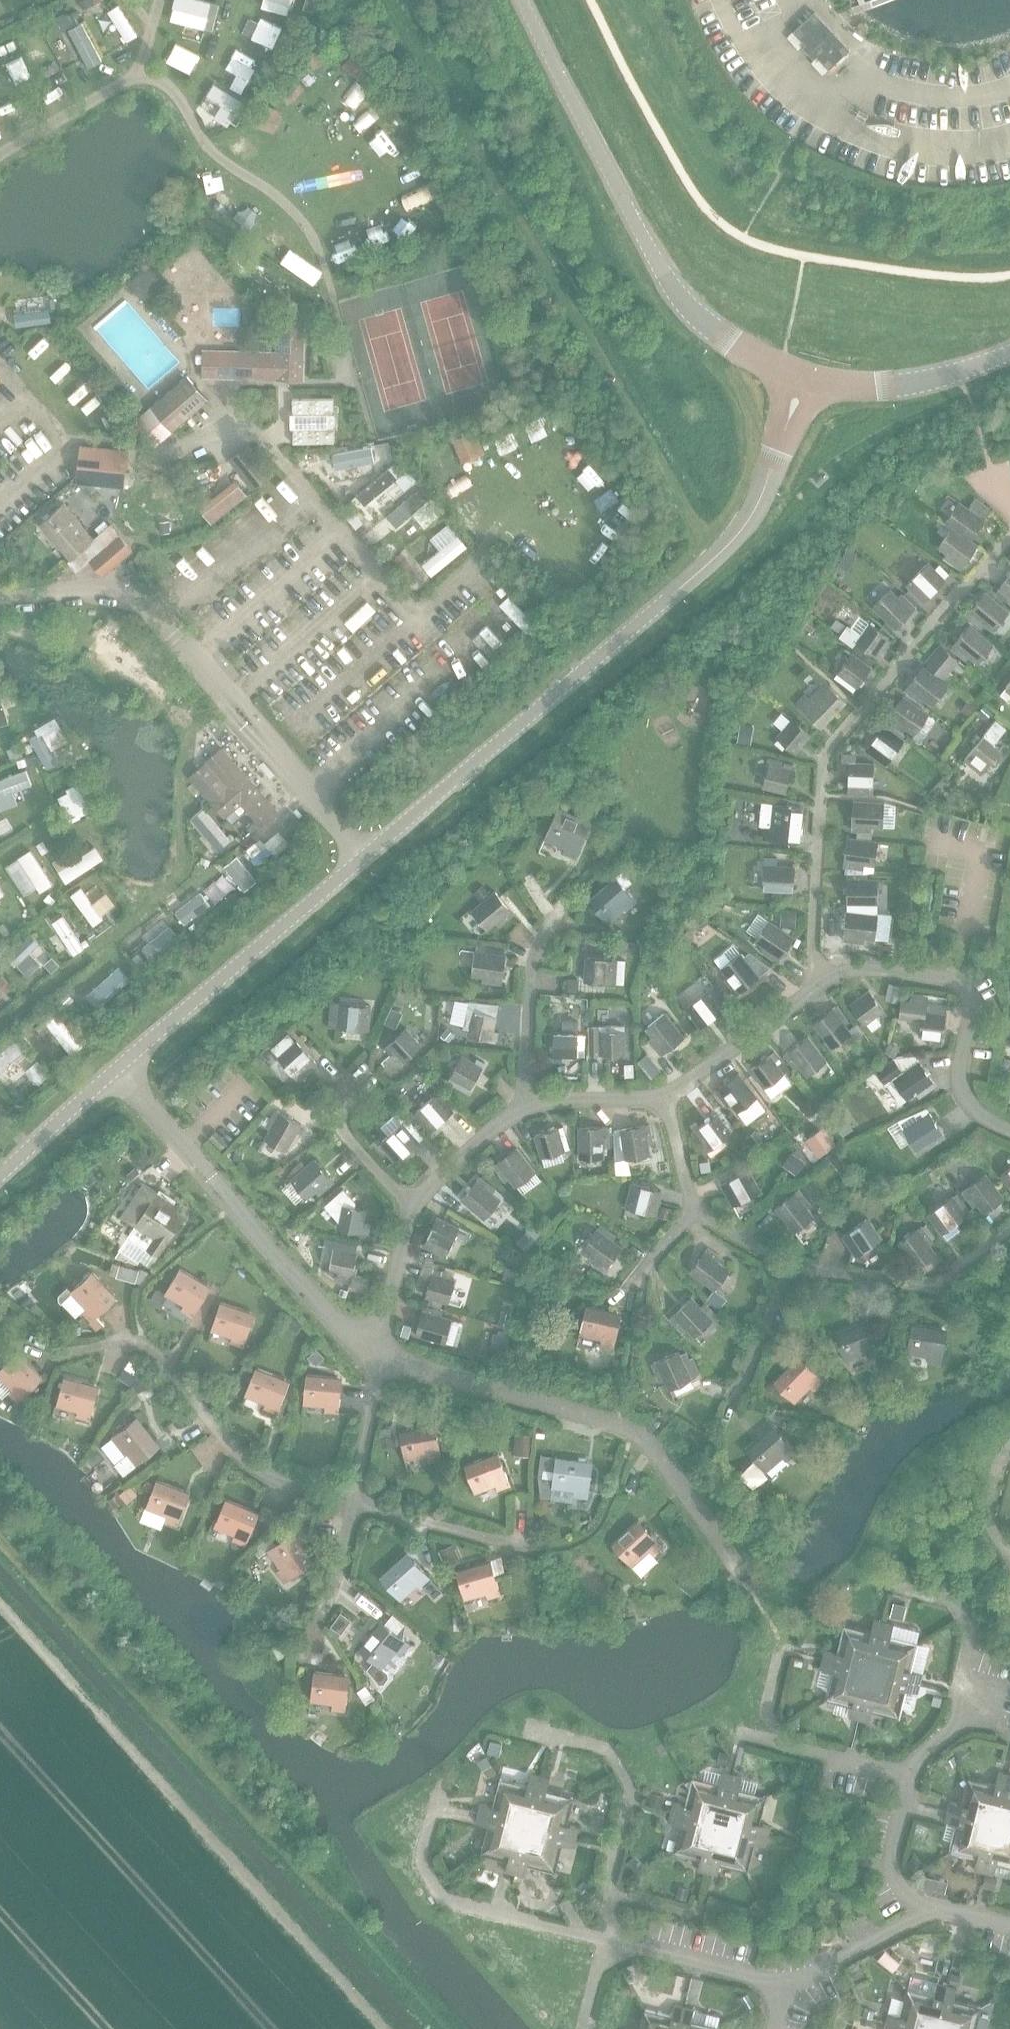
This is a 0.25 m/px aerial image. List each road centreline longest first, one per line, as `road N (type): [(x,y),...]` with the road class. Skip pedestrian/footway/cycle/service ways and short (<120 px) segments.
road 1 (residential): [(363,858),(757,510),(803,379)]
road 2 (unclassified): [(814,986),(824,753),(1009,530)]
road 3 (tertiary): [(803,379),(719,332),(667,276),(523,0)]
road 4 (residential): [(736,1567),(658,1451),(616,1419),(380,1348)]
road 5 (residential): [(380,1348),(357,1341),(121,1069)]
road 6 (residential): [(351,1500),(253,1468),(173,1361),(147,1342),(127,1337),(60,1354)]
road 7 (residential): [(121,1069),(363,858)]
road 8 (residential): [(981,1117),(958,1075),(971,1001),(962,984),(867,970),(814,986)]
road 9 (residential): [(608,1943),(638,1793),(620,1753),(540,1732)]
road 10 (residential): [(608,1943),(456,1905),(436,1885),(430,1863),(444,1796)]
road 11 (residential): [(909,1772),(942,1735),(961,1691),(967,1632),(960,1613),(933,1595),(889,1589)]
road 12 (residential): [(909,1772),(787,1745),(767,1707),(781,1643)]
road 13 (tertiary): [(1009,350),(903,386),(803,379)]
road 14 (residential): [(528,1107),(532,972),(557,921)]
road 15 (residential): [(665,1104),(814,986)]
road 16 (residential): [(788,1988),(608,1943)]
road 17 (residential): [(363,858),(246,717)]
road 18 (residential): [(526,1547),(351,1500)]
road 19 (residential): [(410,1215),(337,1122),(370,1077)]
road 20 (residential): [(0,1182),(121,1069)]
road 21 (residential): [(305,1656),(351,1500)]
road 22 (residential): [(410,1215),(448,1169),(528,1107)]
road 23 (residential): [(351,1500),(380,1348)]
road 24 (residential): [(910,1906),(788,1988)]
road 25 (residential): [(925,1287),(788,1268)]
road 26 (residential): [(910,1906),(895,1857),(909,1772)]
road 27 (residential): [(528,1107),(665,1104)]
road 28 (residential): [(380,1348),(410,1215)]

